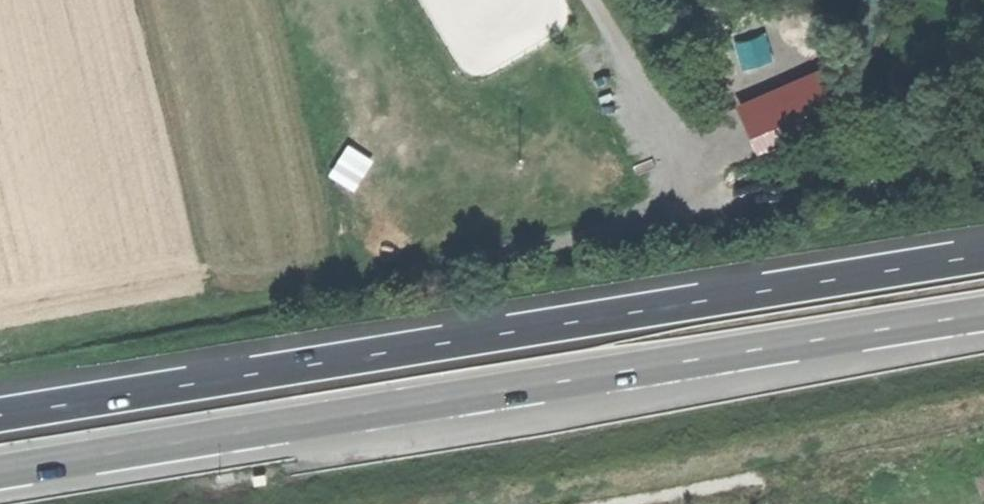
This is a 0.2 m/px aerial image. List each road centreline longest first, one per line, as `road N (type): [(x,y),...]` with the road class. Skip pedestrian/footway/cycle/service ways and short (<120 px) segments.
road 1 (trunk): [(983,255),(0,415)]
road 2 (trunk): [(0,471),(983,312)]
road 3 (track): [(584,0),(699,186)]

